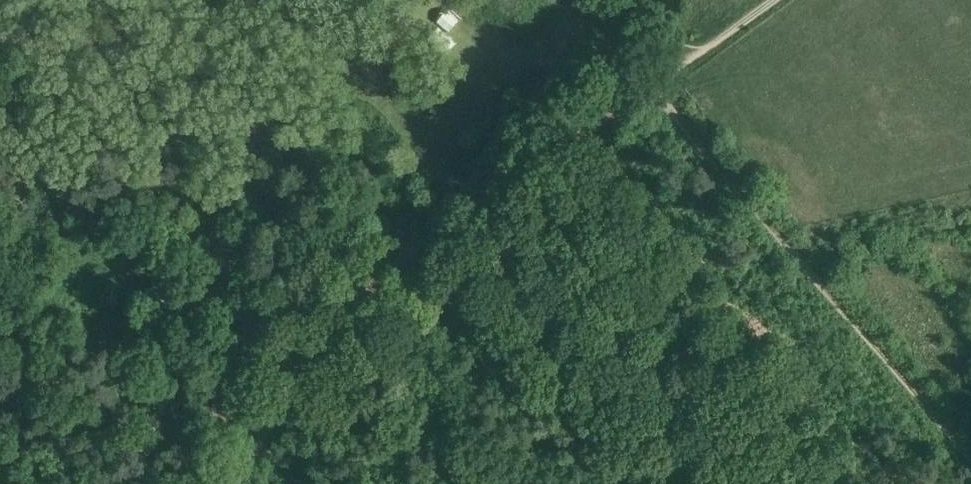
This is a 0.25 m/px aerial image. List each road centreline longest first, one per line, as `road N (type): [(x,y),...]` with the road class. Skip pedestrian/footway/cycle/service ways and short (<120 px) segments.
road 1 (track): [(256,445),(315,355),(393,263),(436,224),(649,84)]
road 2 (track): [(649,84),(970,458)]

